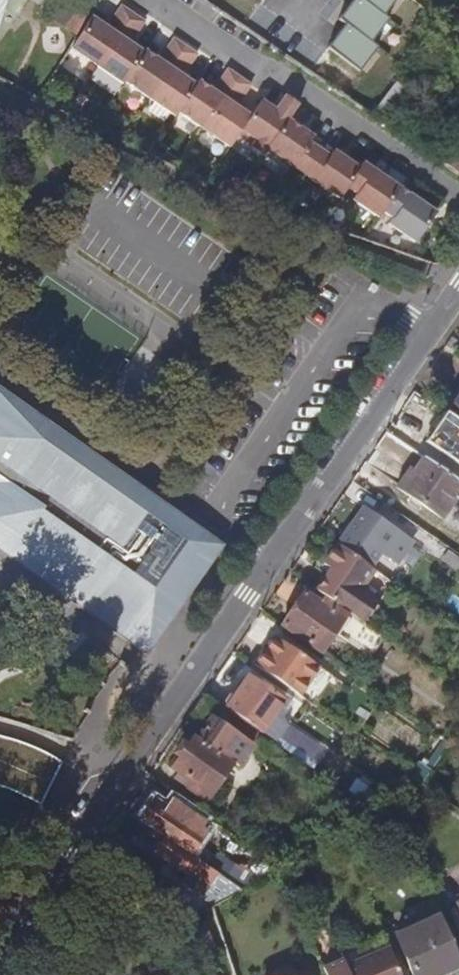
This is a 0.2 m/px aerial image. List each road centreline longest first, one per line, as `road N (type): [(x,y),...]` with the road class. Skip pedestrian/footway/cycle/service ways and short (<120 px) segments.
road 1 (residential): [(0,942),(458,294)]
road 2 (unclassified): [(0,88),(272,224),(458,284)]
road 3 (residential): [(458,198),(153,0)]

